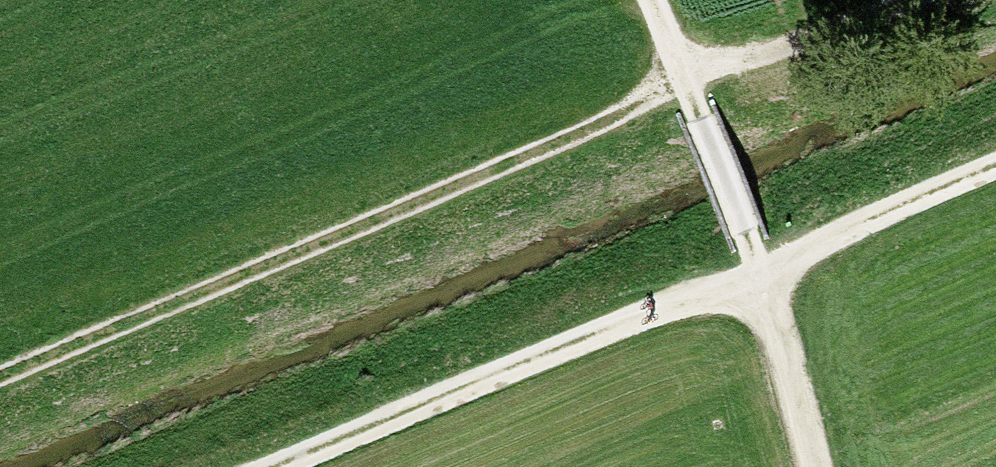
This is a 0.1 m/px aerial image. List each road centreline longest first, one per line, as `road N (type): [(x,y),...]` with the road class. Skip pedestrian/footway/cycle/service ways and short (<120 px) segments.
road 1 (track): [(0,365),(881,0)]
road 2 (track): [(995,175),(292,466)]
road 3 (track): [(658,0),(760,273),(812,466)]

